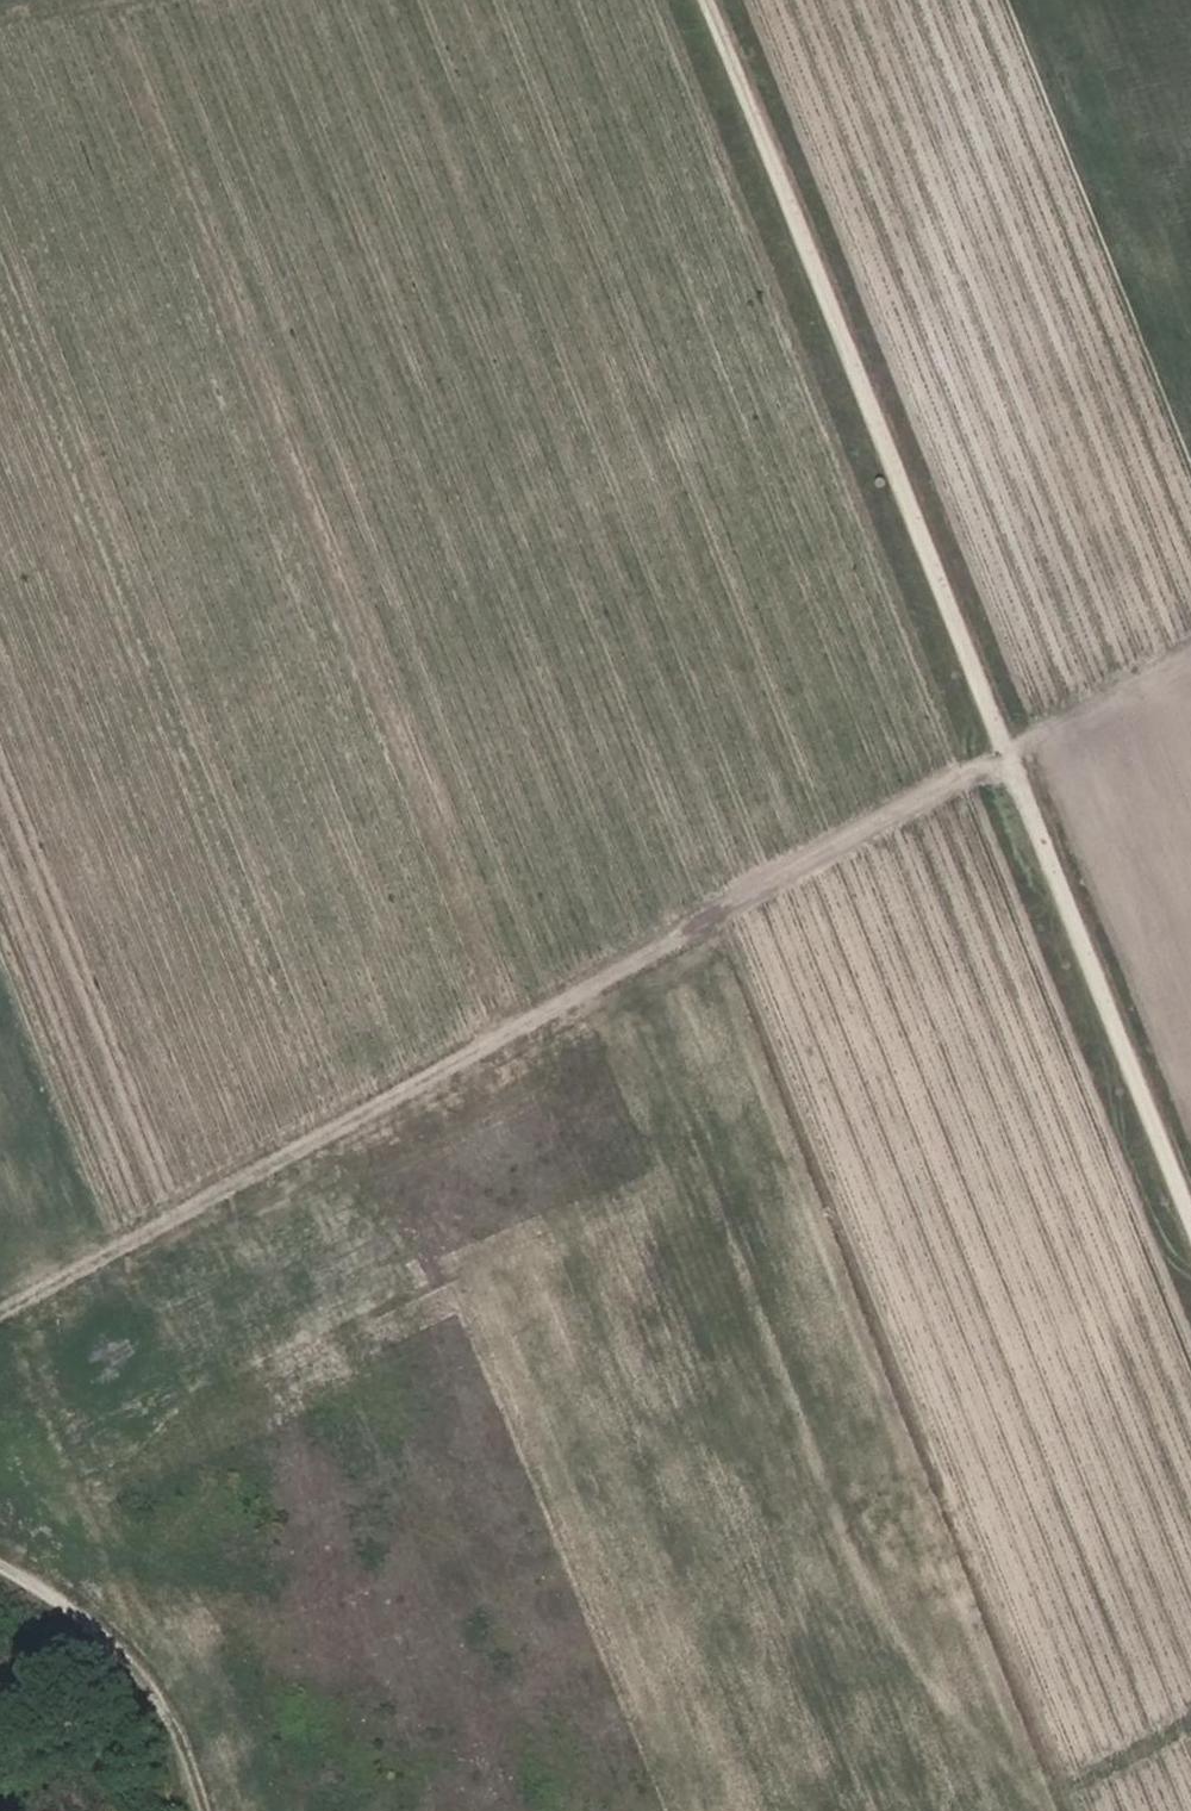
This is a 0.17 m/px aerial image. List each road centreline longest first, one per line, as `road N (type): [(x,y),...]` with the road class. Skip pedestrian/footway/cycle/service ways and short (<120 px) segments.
road 1 (track): [(731,0),(1190,1182)]

